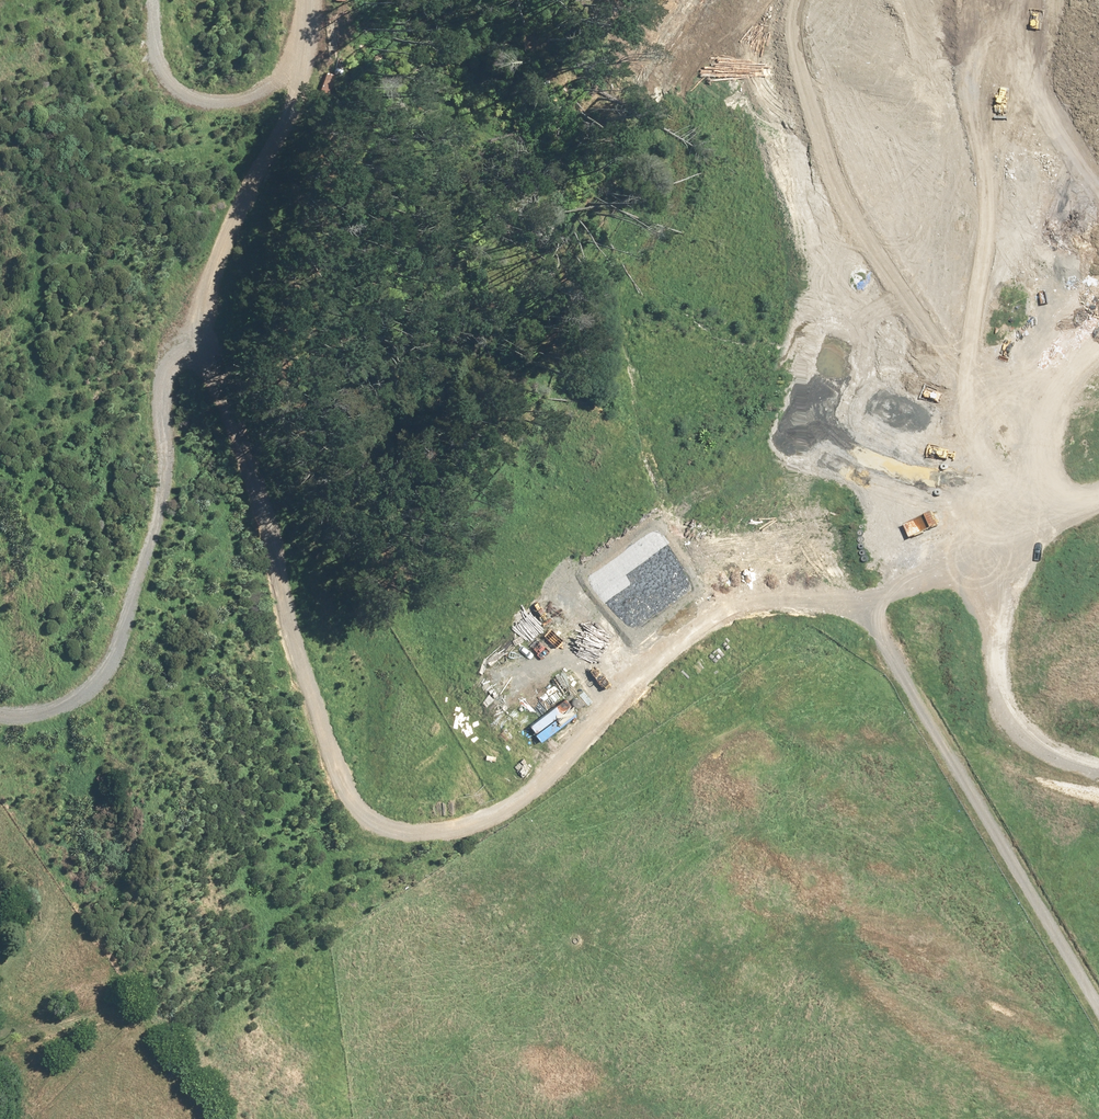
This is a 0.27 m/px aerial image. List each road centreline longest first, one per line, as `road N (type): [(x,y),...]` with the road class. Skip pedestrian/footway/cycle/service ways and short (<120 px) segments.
road 1 (track): [(0,712),(22,714),(66,697),(111,653),(167,413),(161,359),(172,310),(203,295),(226,324),(218,386),(225,474),(254,596),(310,764),(348,807),(372,815),(479,802),(578,735),(798,551),(1098,399)]
road 2 (track): [(798,551),(1098,1028)]
road 3 (track): [(1043,426),(1048,502),(996,641),(1001,680),(1026,722),(1098,757)]
road 4 (track): [(288,0),(263,65),(216,93),(168,89),(139,47),(137,0)]

